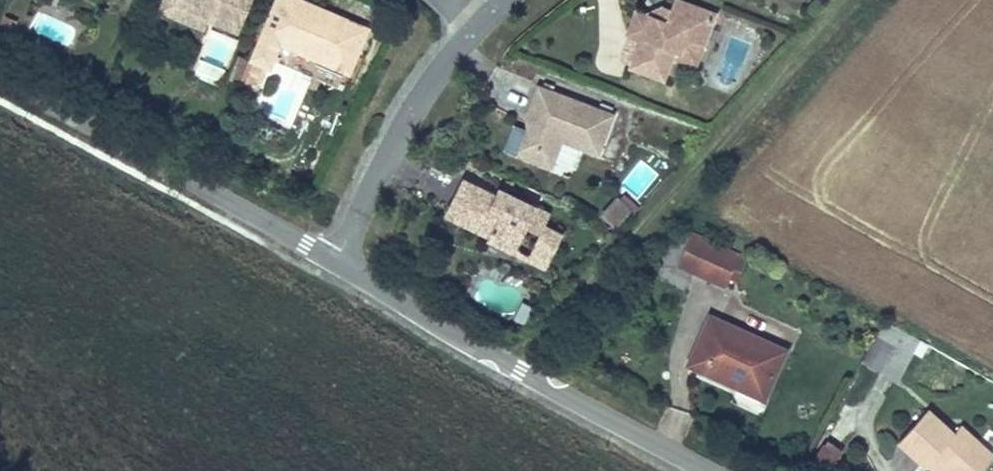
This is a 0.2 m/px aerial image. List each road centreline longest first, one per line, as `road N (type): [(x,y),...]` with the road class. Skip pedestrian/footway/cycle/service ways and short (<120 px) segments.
road 1 (unclassified): [(706,470),(504,367),(334,265)]
road 2 (unclassified): [(334,265),(0,83)]
road 3 (residential): [(334,265),(402,128),(470,32)]

